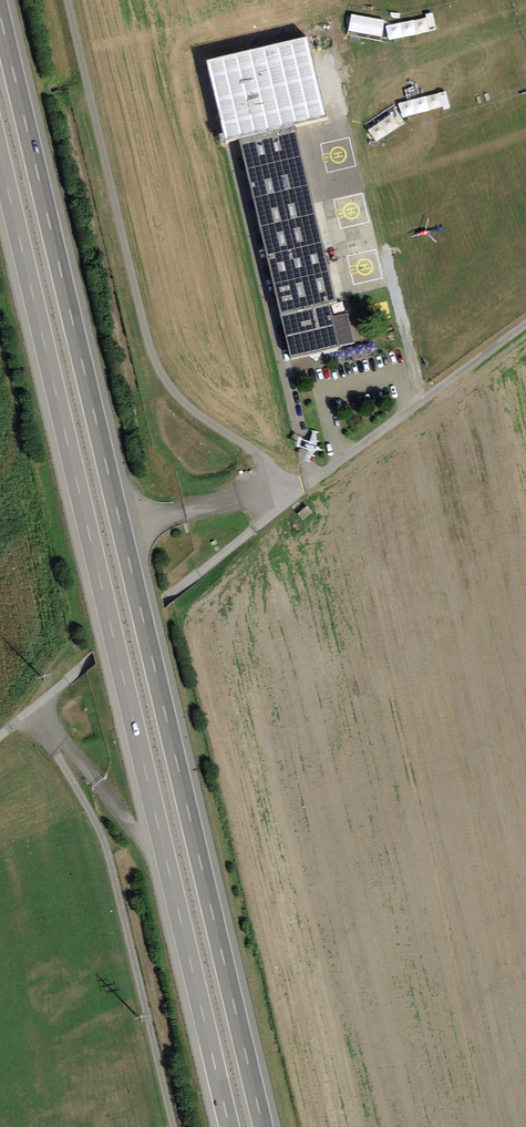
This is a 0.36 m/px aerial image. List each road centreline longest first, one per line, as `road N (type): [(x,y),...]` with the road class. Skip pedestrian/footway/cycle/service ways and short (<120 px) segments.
road 1 (motorway): [(262,1126),(0,20)]
road 2 (motorway): [(0,158),(227,1126)]
road 3 (track): [(10,729),(278,508),(525,324)]
road 4 (track): [(278,508),(261,457),(172,392),(148,348),(66,0)]
road 5 (track): [(172,1126),(104,833),(10,729),(0,737)]

